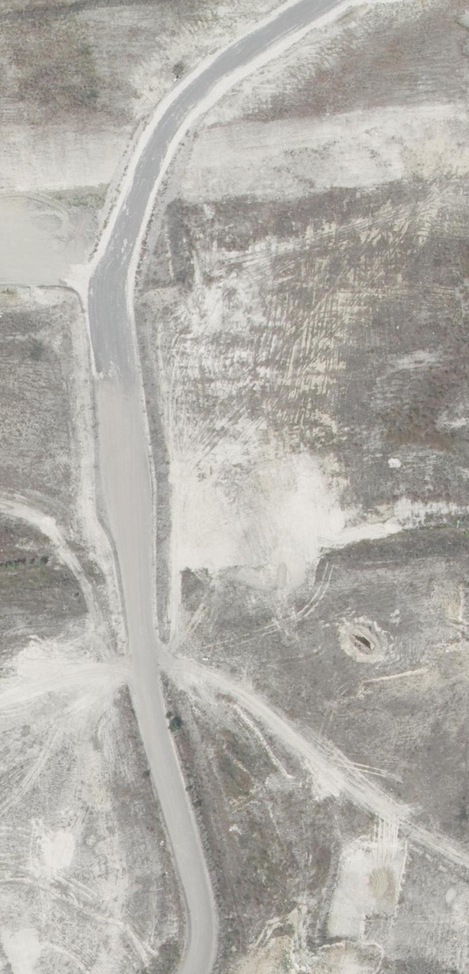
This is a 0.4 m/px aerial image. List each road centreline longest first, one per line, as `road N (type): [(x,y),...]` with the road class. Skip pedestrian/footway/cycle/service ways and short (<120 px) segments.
road 1 (track): [(468,860),(213,671),(169,662),(154,668),(147,706),(205,919),(187,973)]

